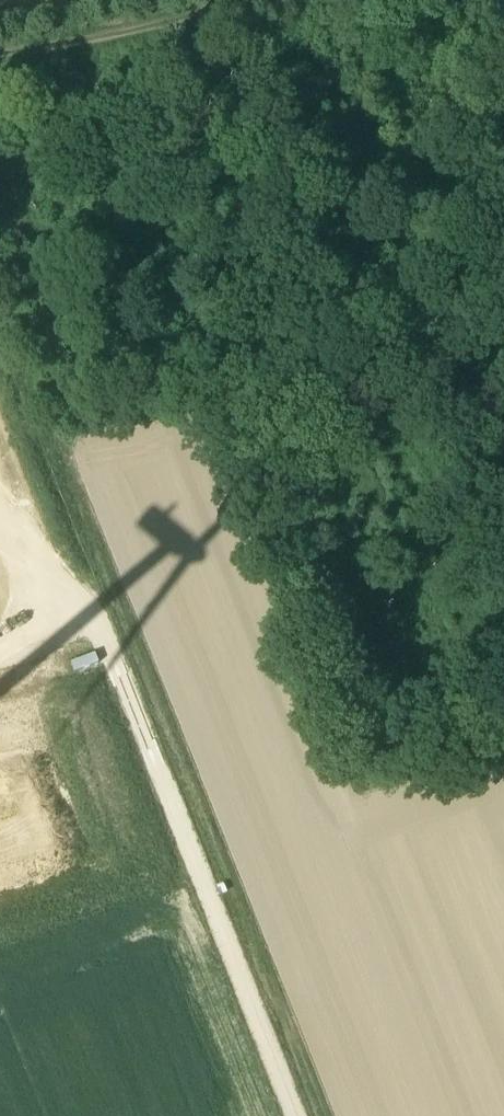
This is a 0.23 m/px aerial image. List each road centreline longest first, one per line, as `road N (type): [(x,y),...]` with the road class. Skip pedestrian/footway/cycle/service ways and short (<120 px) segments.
road 1 (track): [(0,58),(284,0)]
road 2 (track): [(200,877),(297,1115)]

